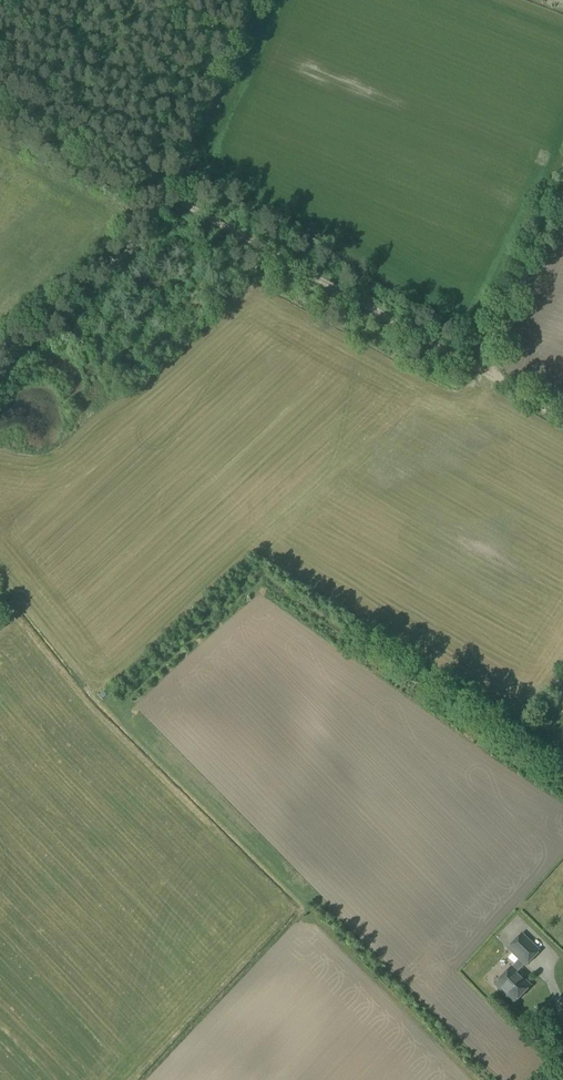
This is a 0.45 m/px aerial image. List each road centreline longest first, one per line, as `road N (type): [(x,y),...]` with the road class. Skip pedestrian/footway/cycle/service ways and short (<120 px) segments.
road 1 (track): [(476,369),(0,105)]
road 2 (track): [(476,369),(562,191)]

